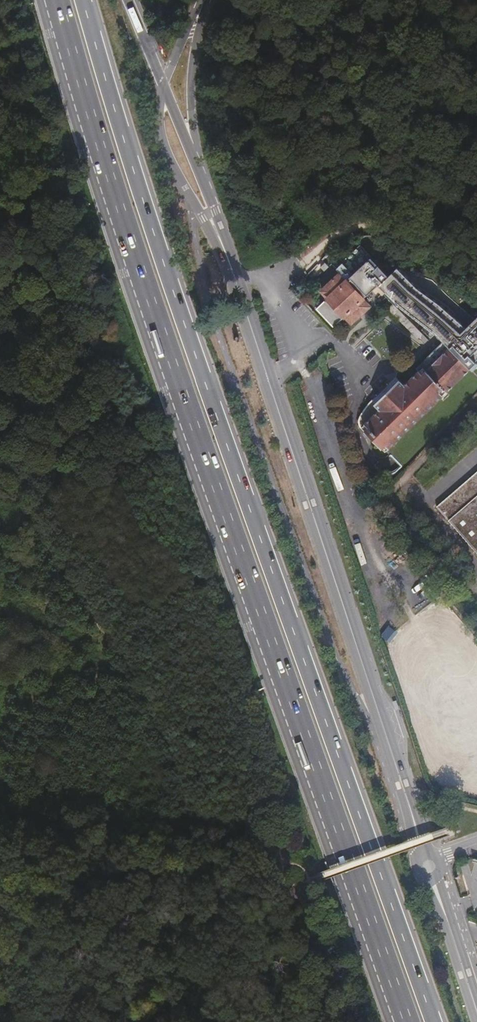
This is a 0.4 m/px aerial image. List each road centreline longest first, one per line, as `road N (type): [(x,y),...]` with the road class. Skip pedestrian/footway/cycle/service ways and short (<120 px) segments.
road 1 (trunk): [(435,1021),(171,278),(83,0)]
road 2 (trunk): [(57,0),(164,339),(408,1021)]
road 3 (tertiary): [(220,238),(429,866)]
road 4 (track): [(0,824),(201,826),(270,851),(290,888)]
road 5 (track): [(476,177),(360,219),(270,282)]
road 6 (unclassified): [(199,172),(191,81),(205,0)]
road 7 (tertiary): [(163,87),(163,147),(220,238)]
road 8 (track): [(290,888),(303,947),(236,1021)]
road 9 (tertiary): [(429,866),(476,1013)]

